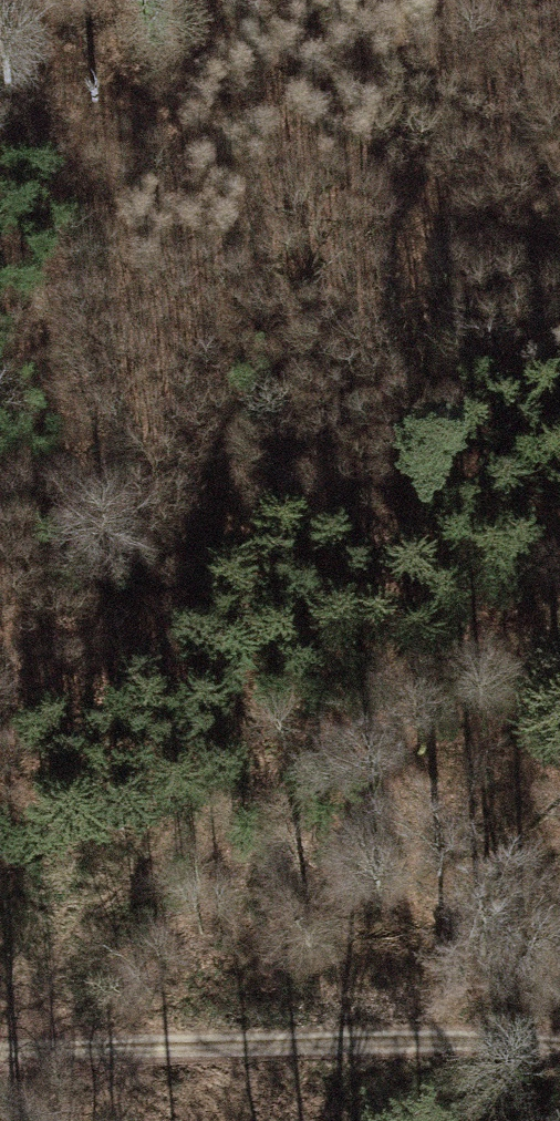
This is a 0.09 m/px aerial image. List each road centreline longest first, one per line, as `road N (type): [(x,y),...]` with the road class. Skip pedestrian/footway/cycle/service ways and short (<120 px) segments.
road 1 (track): [(559,574),(265,800),(0,984)]
road 2 (track): [(559,1048),(0,1016)]
road 3 (track): [(0,361),(156,110)]
road 4 (track): [(559,134),(495,99),(438,0)]

